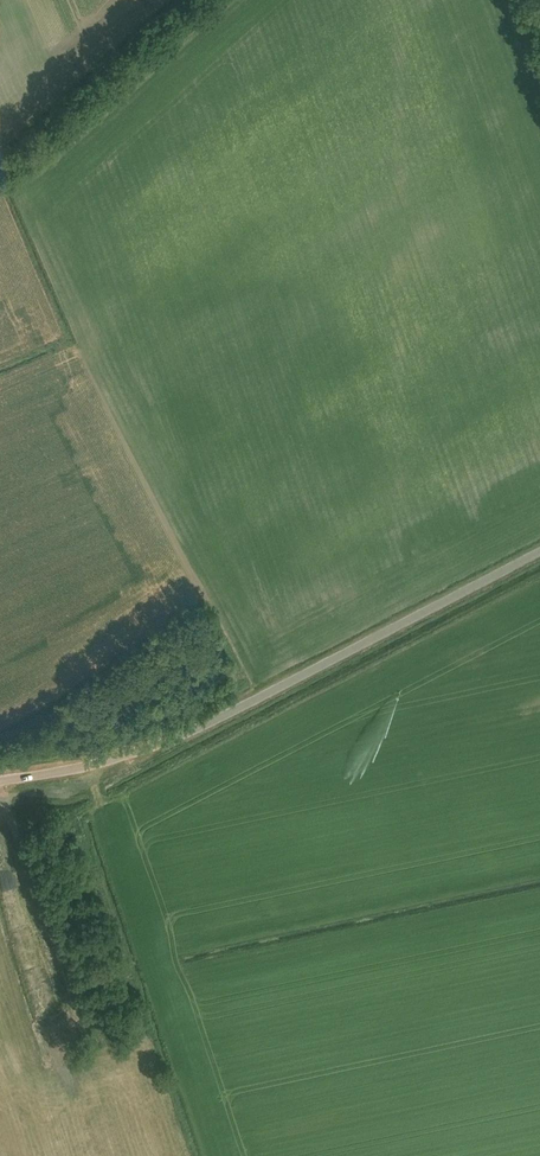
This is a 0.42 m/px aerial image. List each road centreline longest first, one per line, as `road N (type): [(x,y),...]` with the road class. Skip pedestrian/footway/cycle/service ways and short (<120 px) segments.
road 1 (unclassified): [(0,780),(107,761),(182,736),(539,551)]

